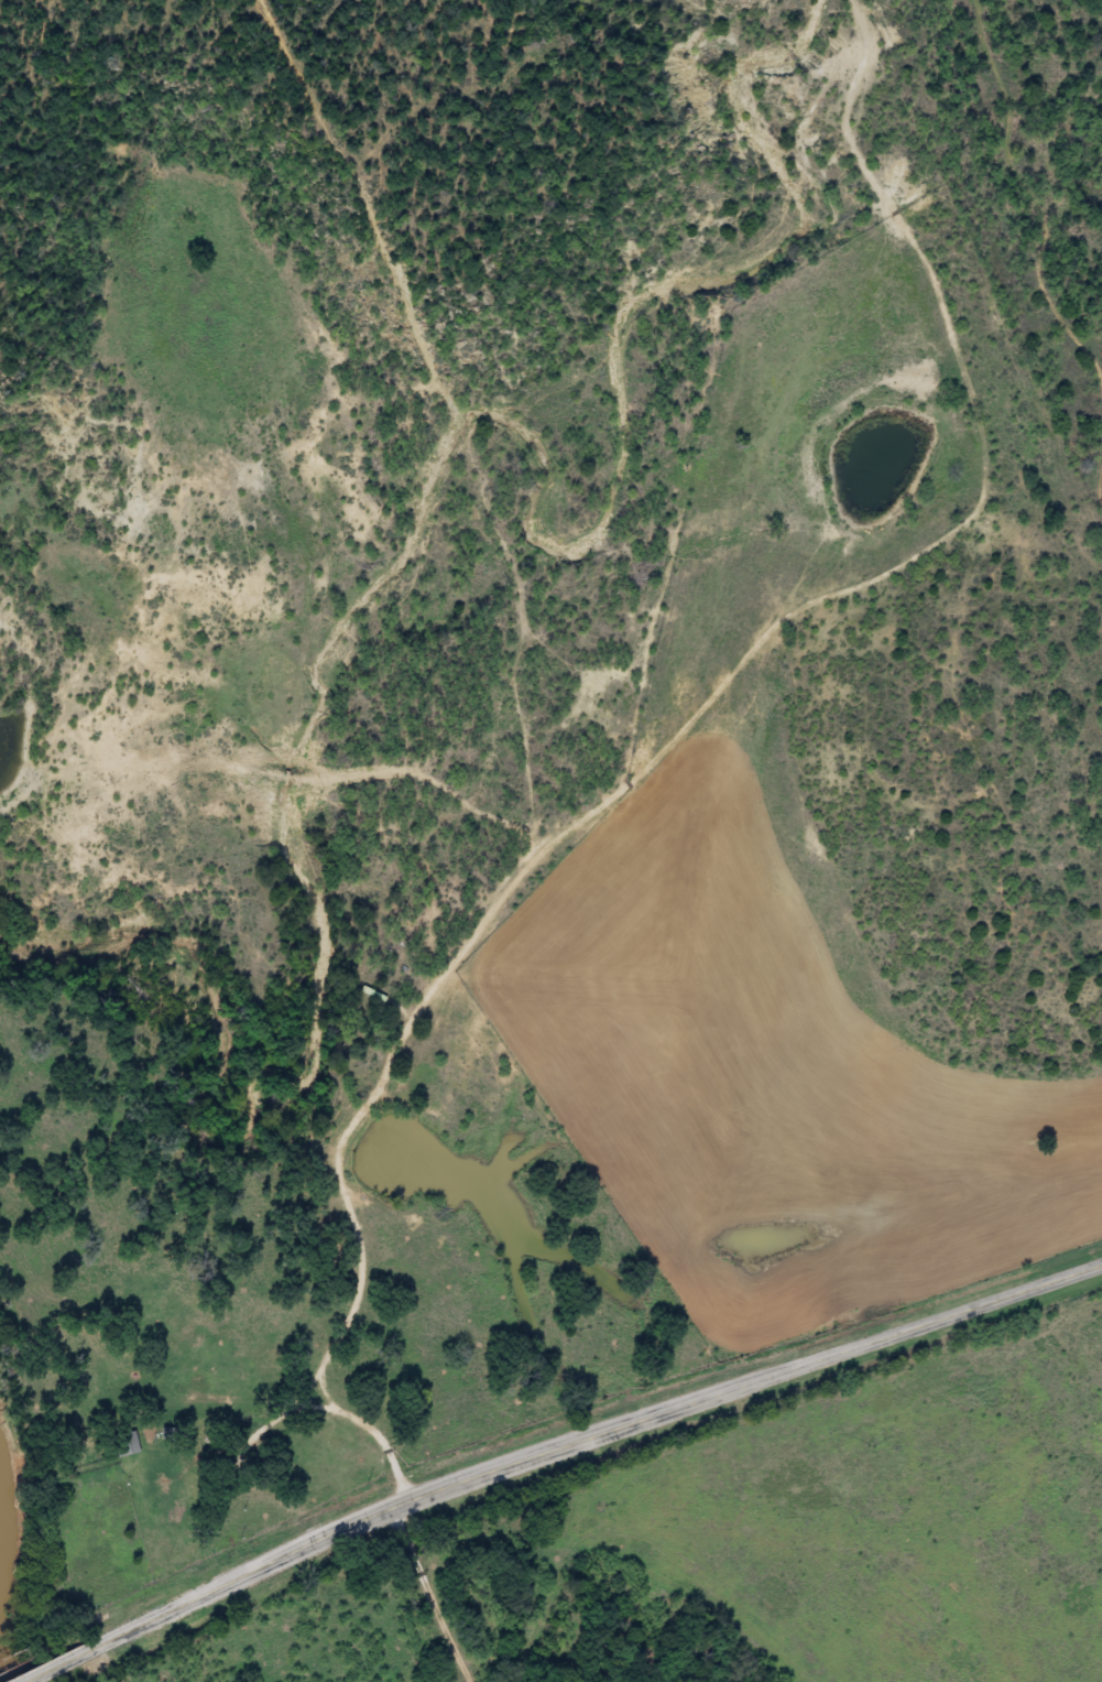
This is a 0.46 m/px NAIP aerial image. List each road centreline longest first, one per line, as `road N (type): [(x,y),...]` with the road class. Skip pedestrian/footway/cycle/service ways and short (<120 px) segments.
road 1 (tertiary): [(1101,1267),(407,1499),(59,1661)]

